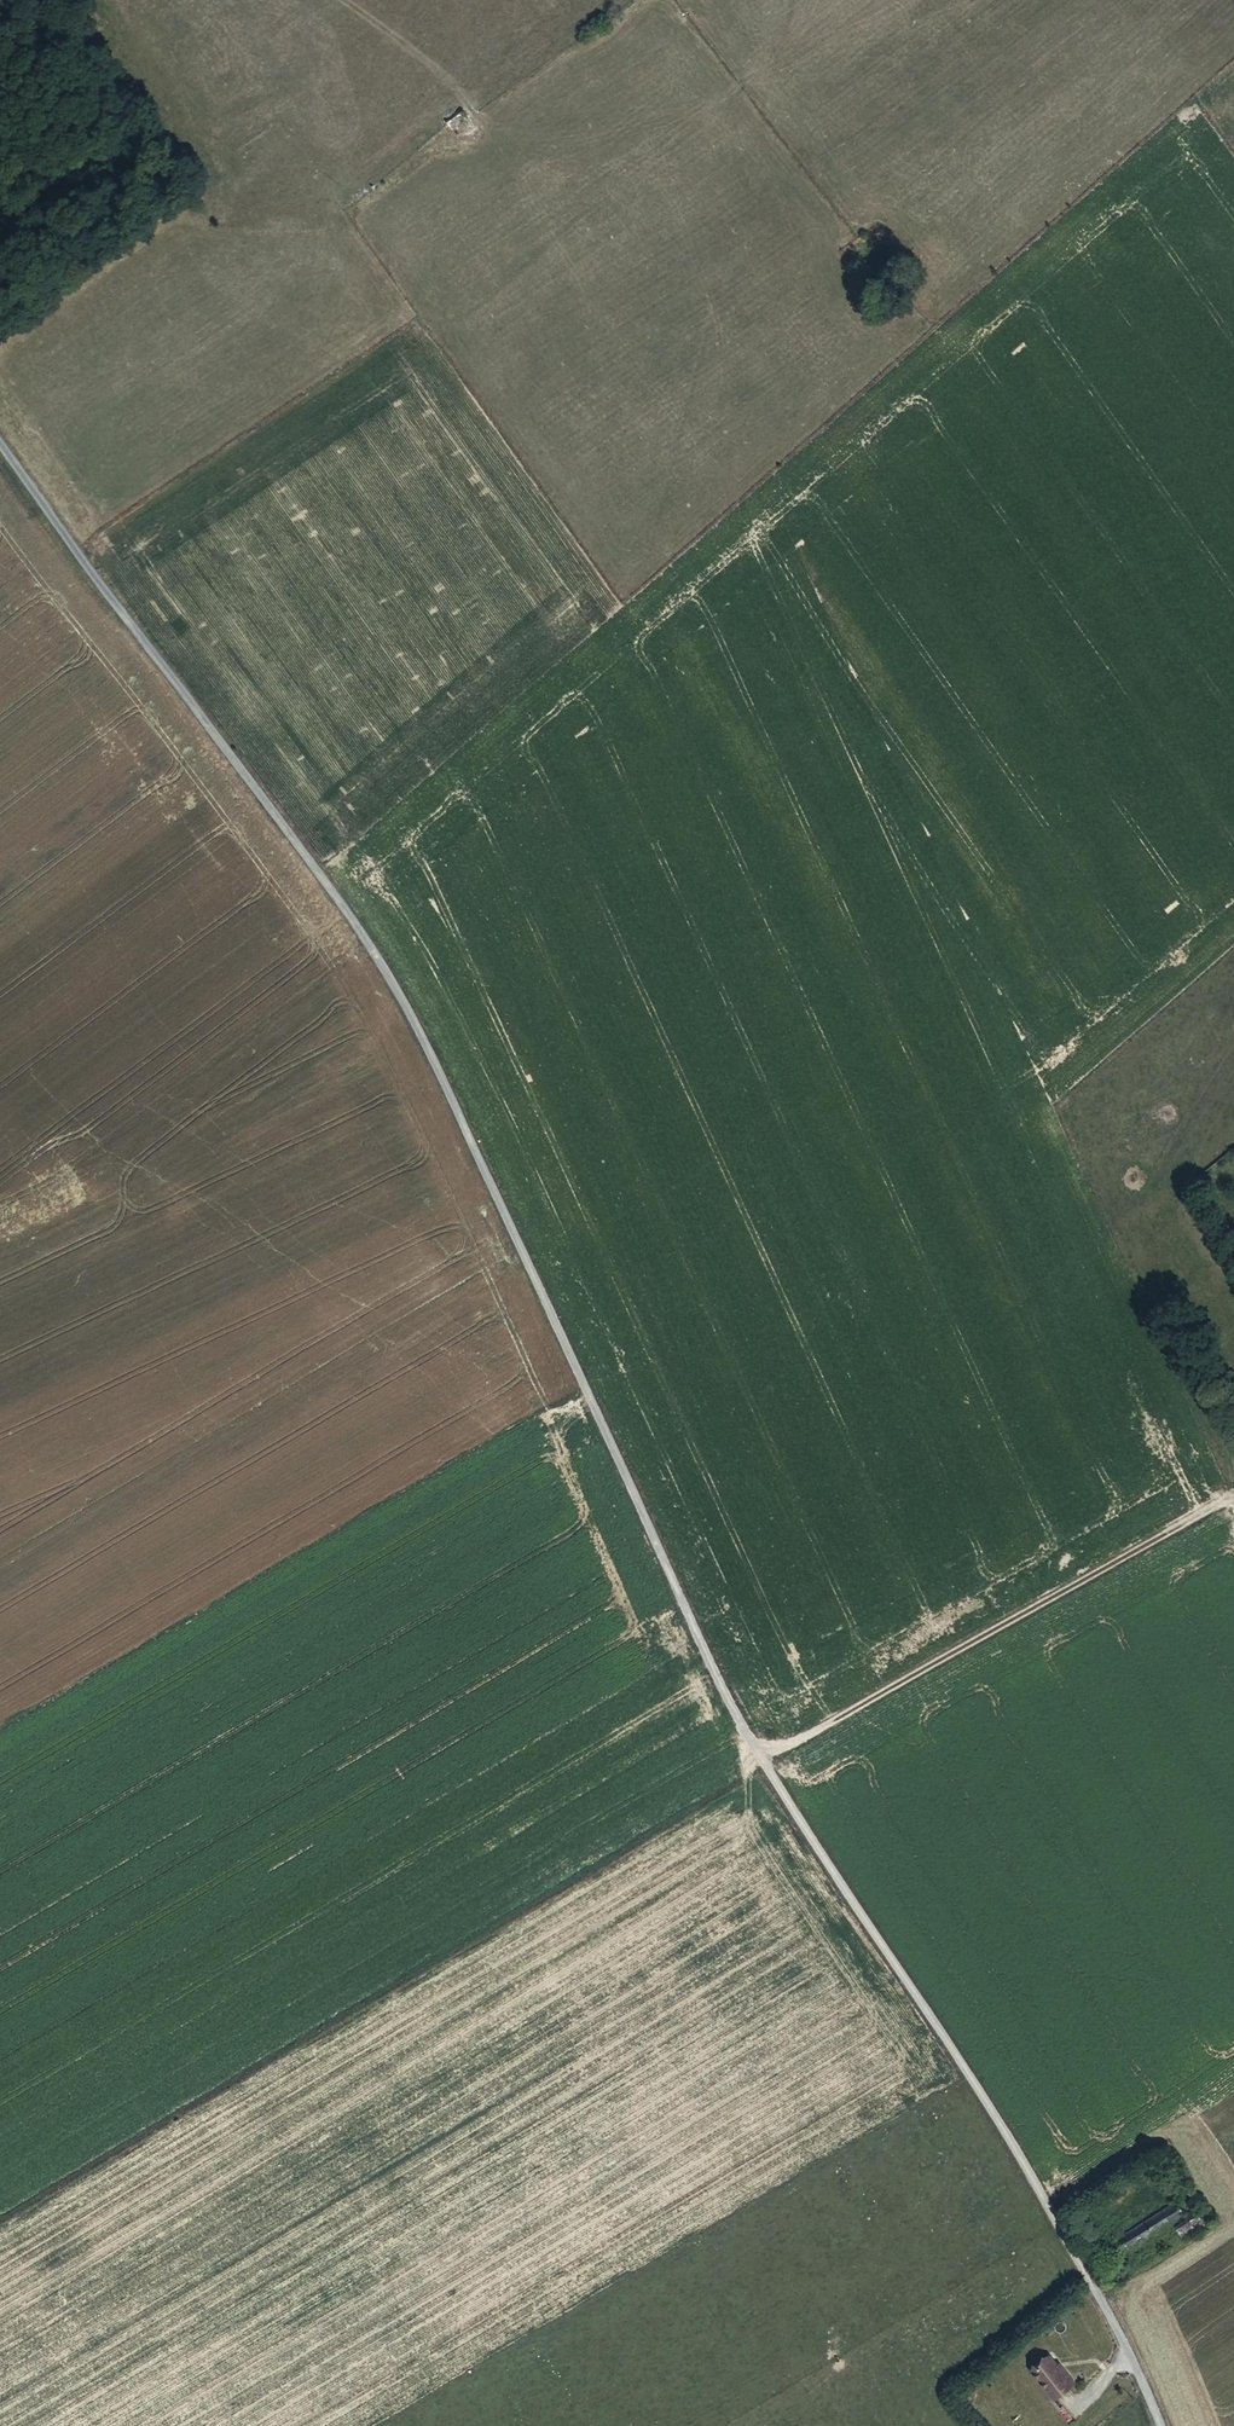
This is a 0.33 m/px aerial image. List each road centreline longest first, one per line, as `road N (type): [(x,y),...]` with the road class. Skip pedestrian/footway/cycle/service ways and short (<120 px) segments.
road 1 (unclassified): [(1160,2425),(1135,2363),(974,2080),(773,1777),(684,1608),(407,1002),(0,443)]

